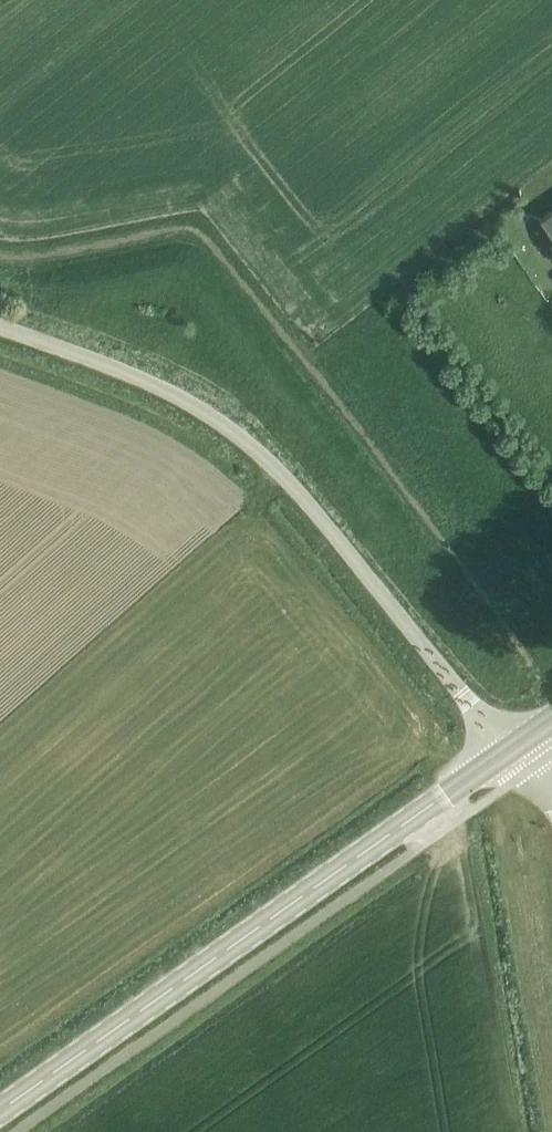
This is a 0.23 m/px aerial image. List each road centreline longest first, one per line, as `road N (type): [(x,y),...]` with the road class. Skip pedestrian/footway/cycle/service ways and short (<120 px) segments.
road 1 (unclassified): [(512,751),(276,469),(212,415),(0,326)]
road 2 (secondary): [(512,751),(0,1115)]

